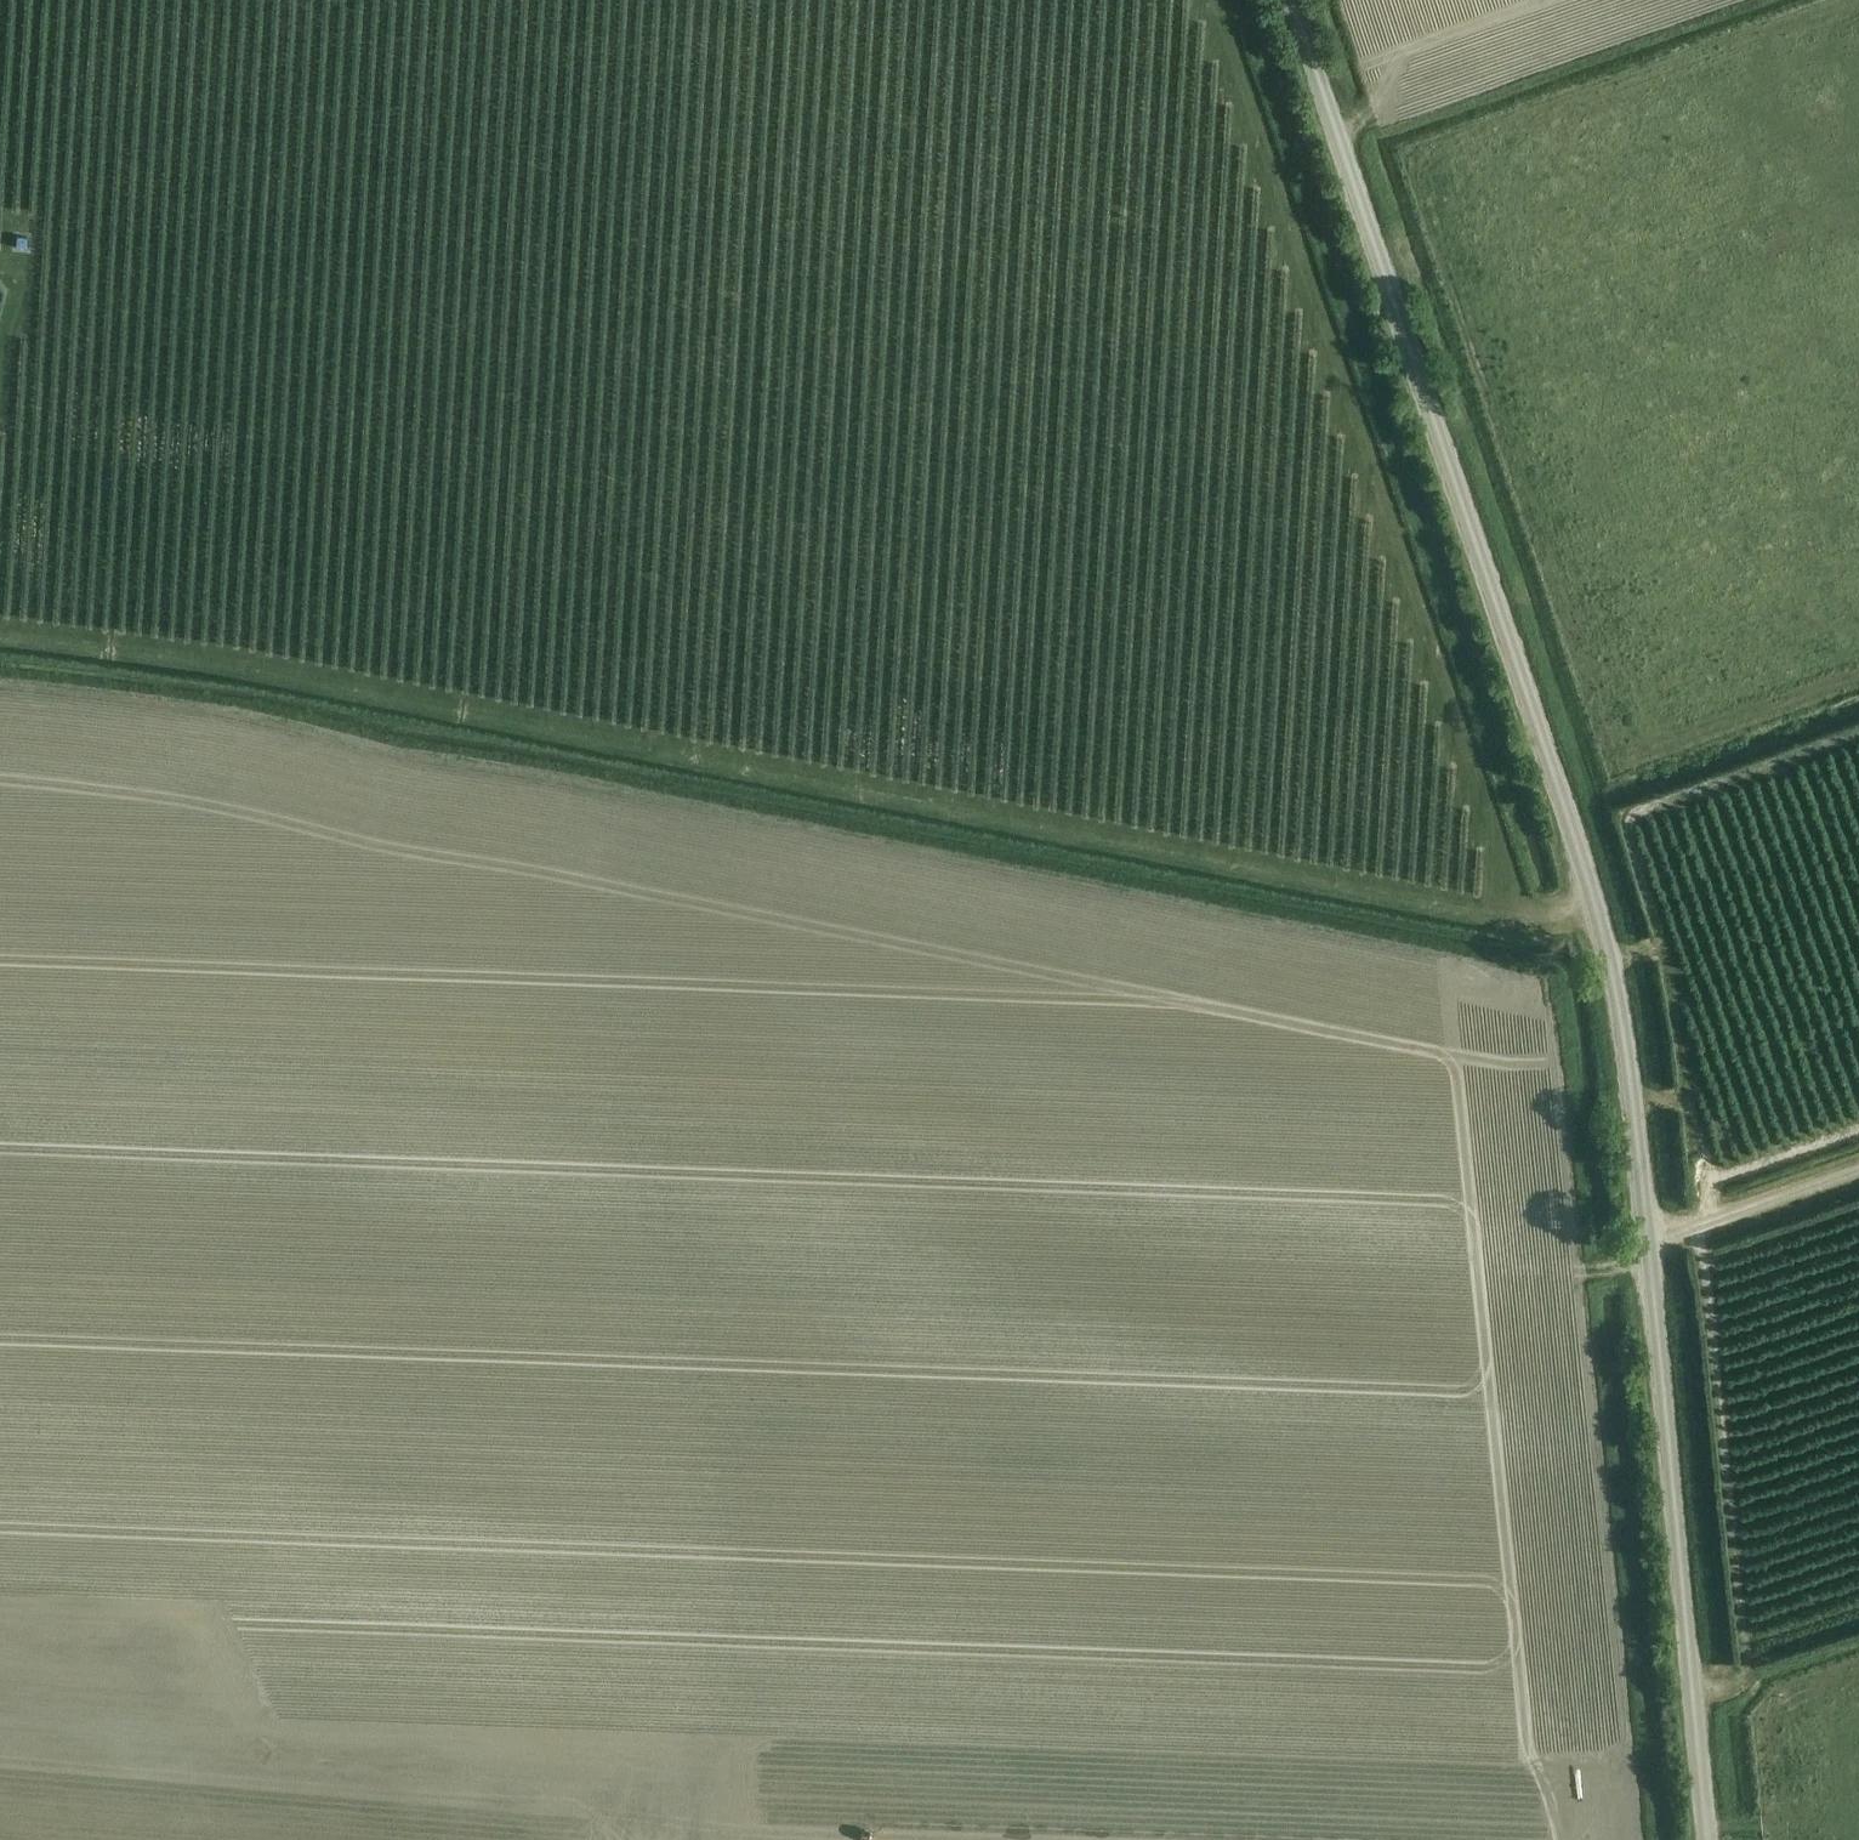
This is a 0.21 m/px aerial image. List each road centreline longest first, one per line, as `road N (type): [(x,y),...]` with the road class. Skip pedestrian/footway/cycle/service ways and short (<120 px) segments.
road 1 (unclassified): [(1710,1839),(1615,958),(1295,0)]

